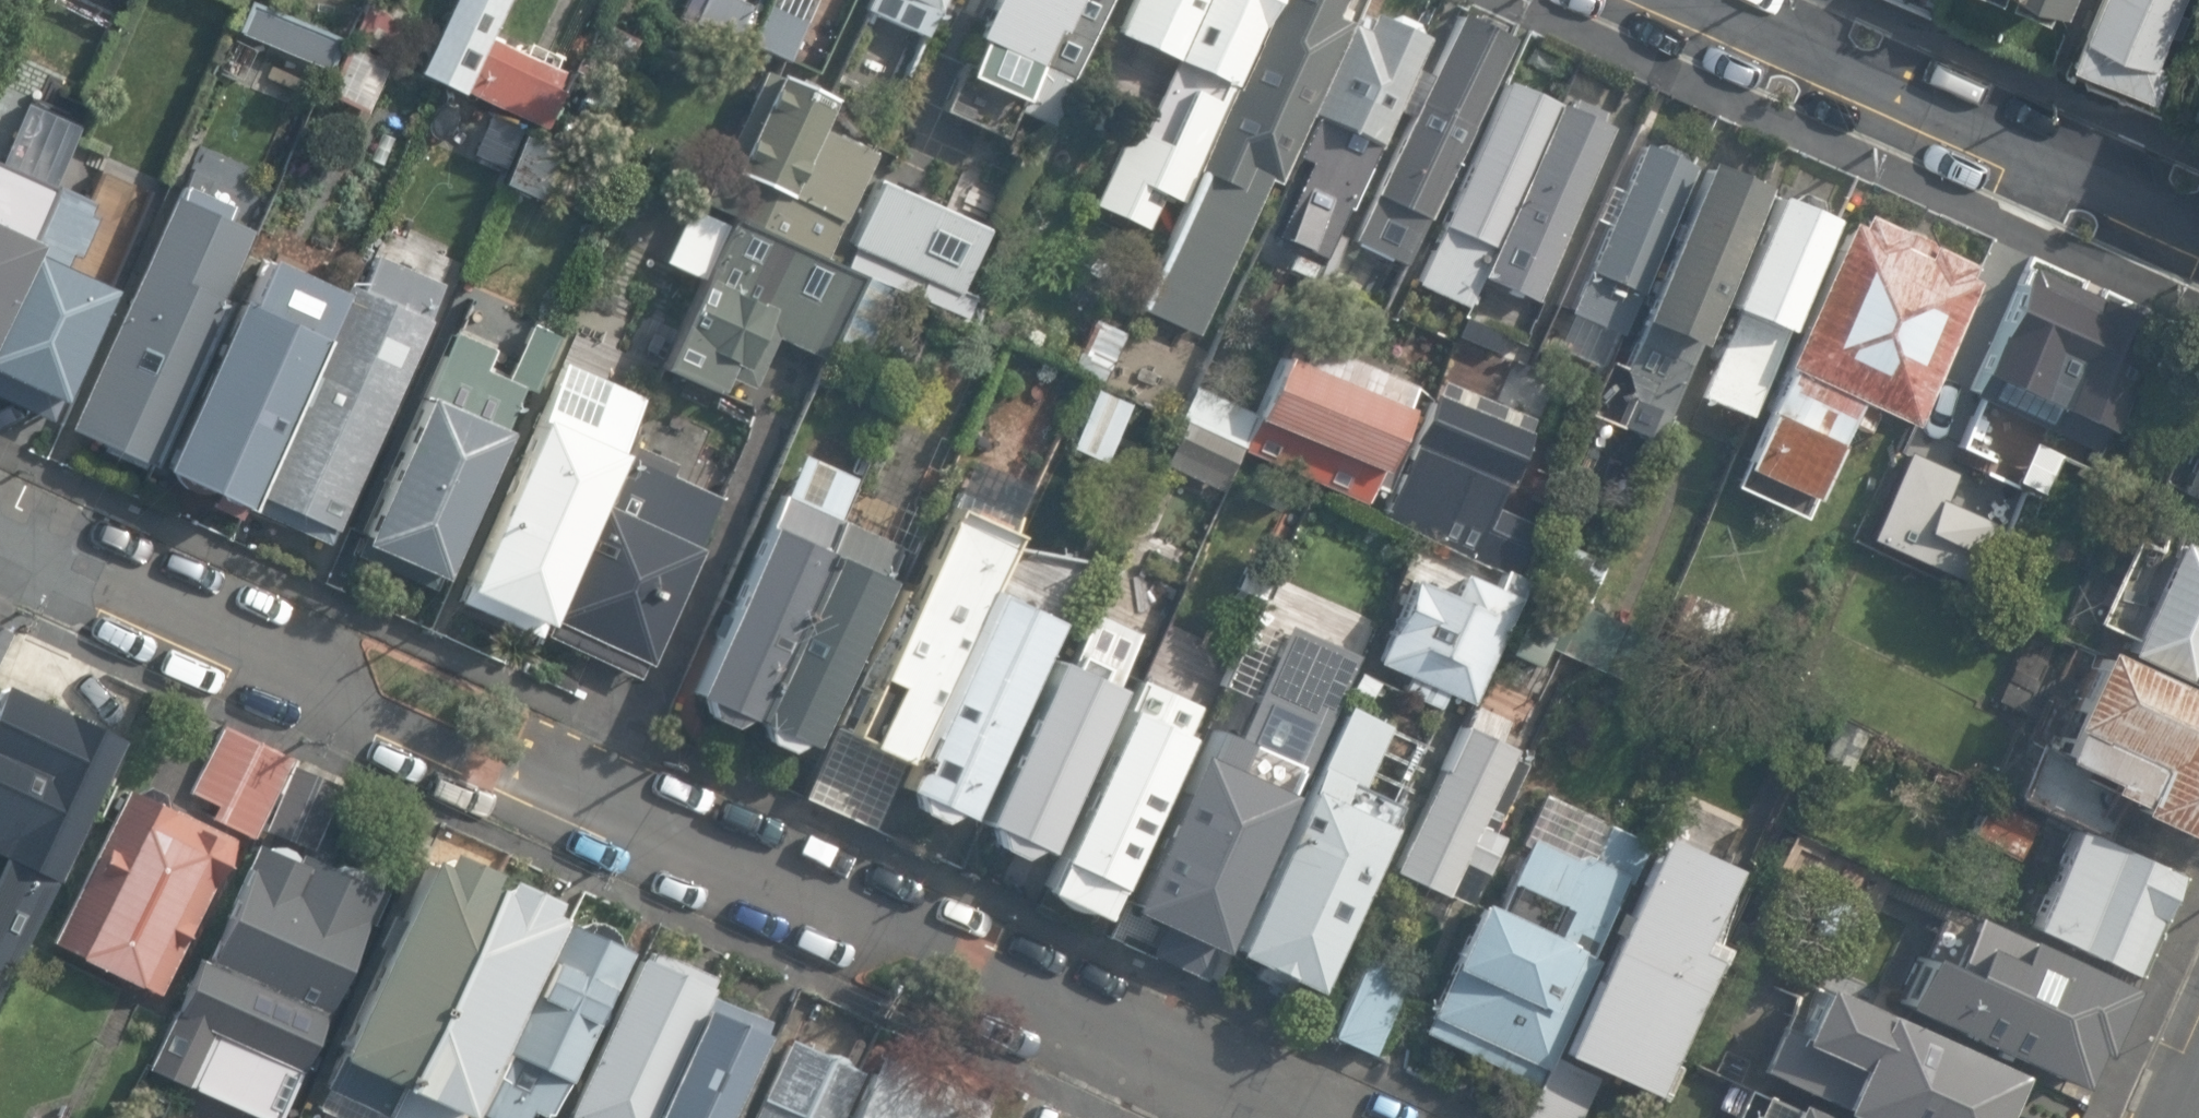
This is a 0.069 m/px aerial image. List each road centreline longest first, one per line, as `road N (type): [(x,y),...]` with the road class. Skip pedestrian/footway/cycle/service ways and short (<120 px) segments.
road 1 (residential): [(0,535),(452,747),(610,804),(963,957),(1280,1117)]
road 2 (residential): [(2198,221),(1701,0)]

